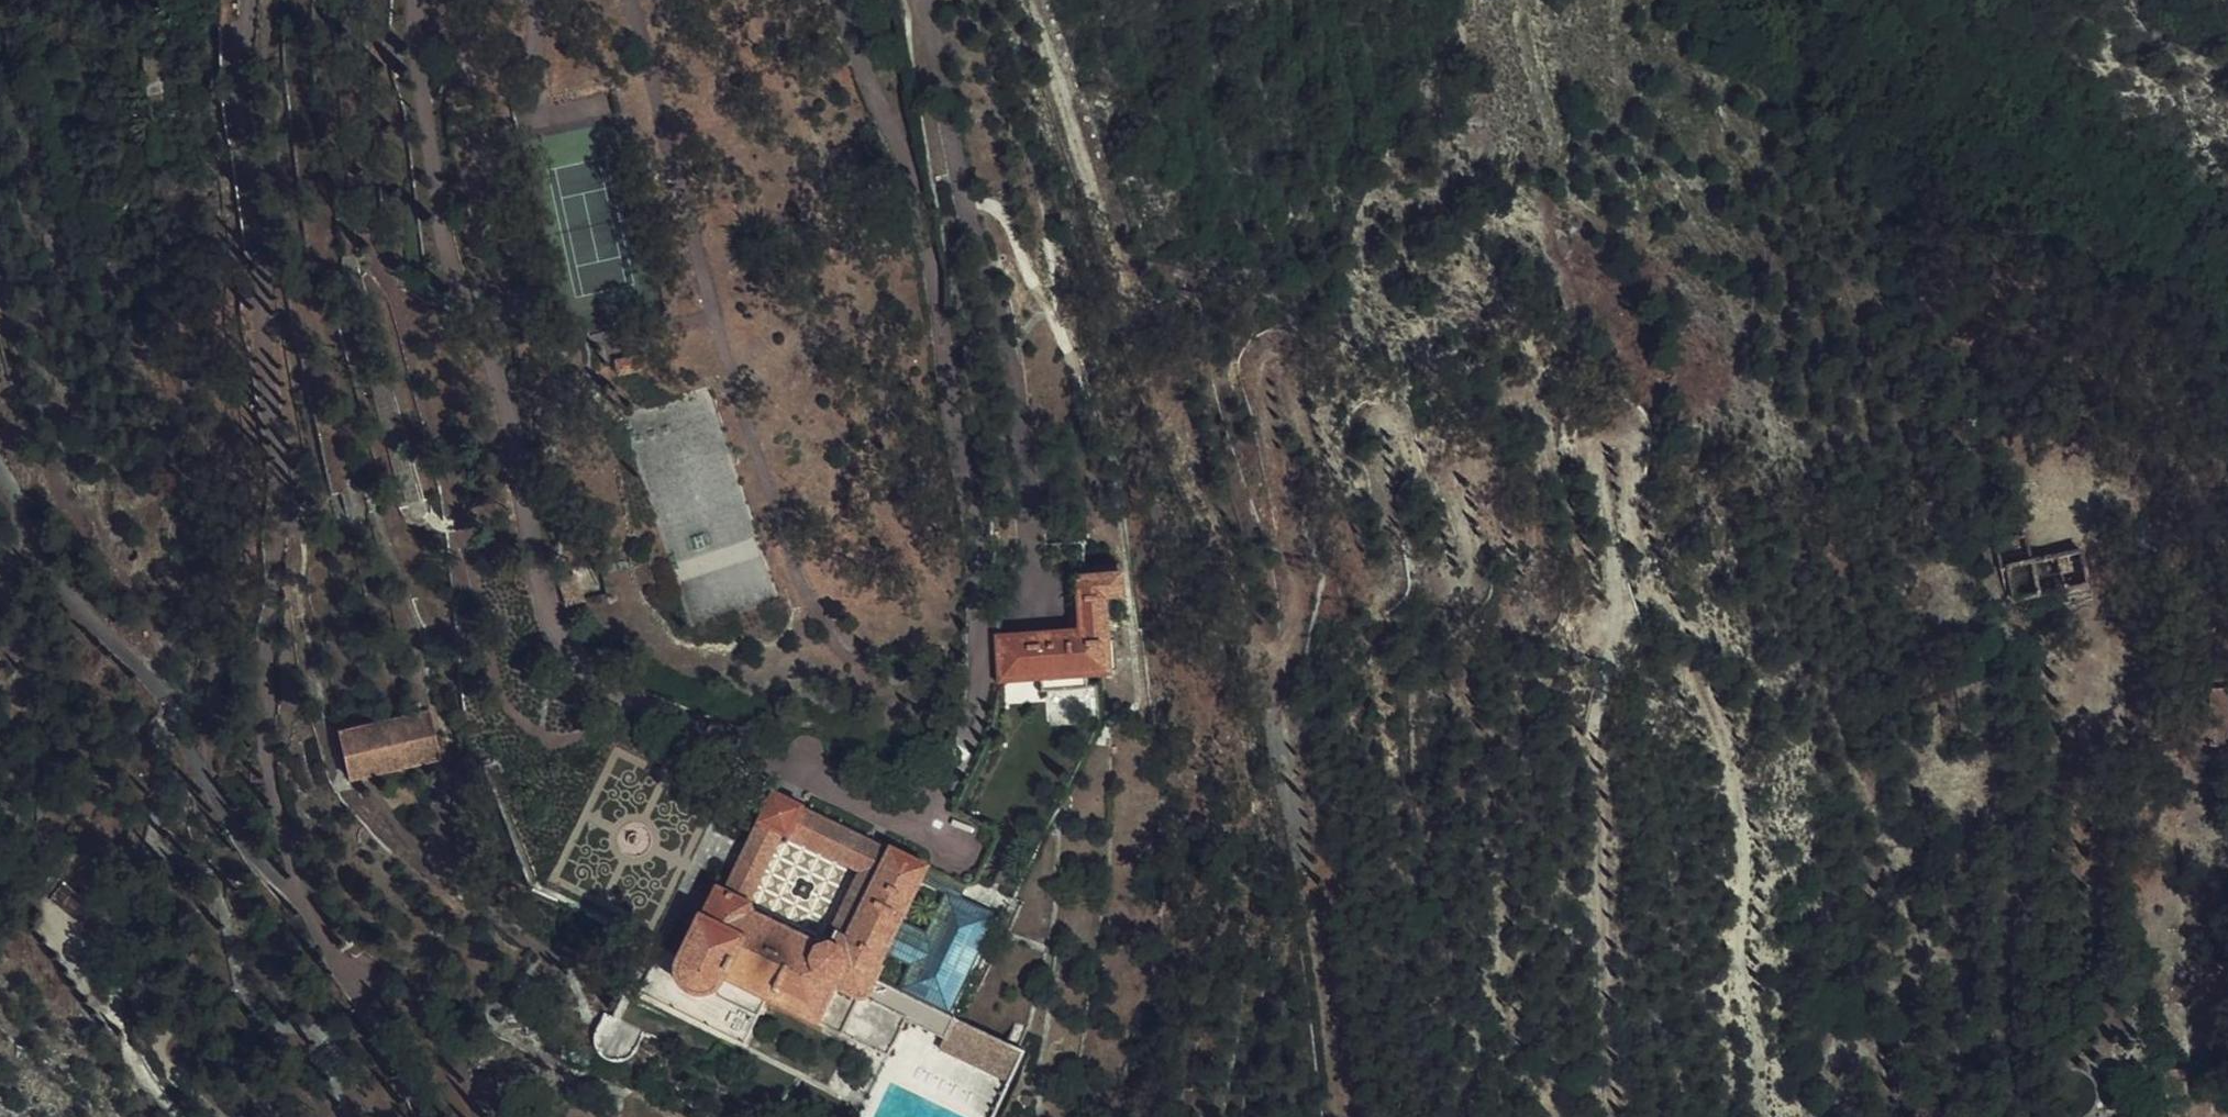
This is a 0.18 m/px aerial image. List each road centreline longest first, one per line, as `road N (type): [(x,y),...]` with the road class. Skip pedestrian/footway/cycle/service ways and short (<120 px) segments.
road 1 (track): [(634,0),(822,661)]
road 2 (track): [(532,0),(527,22),(548,145)]

